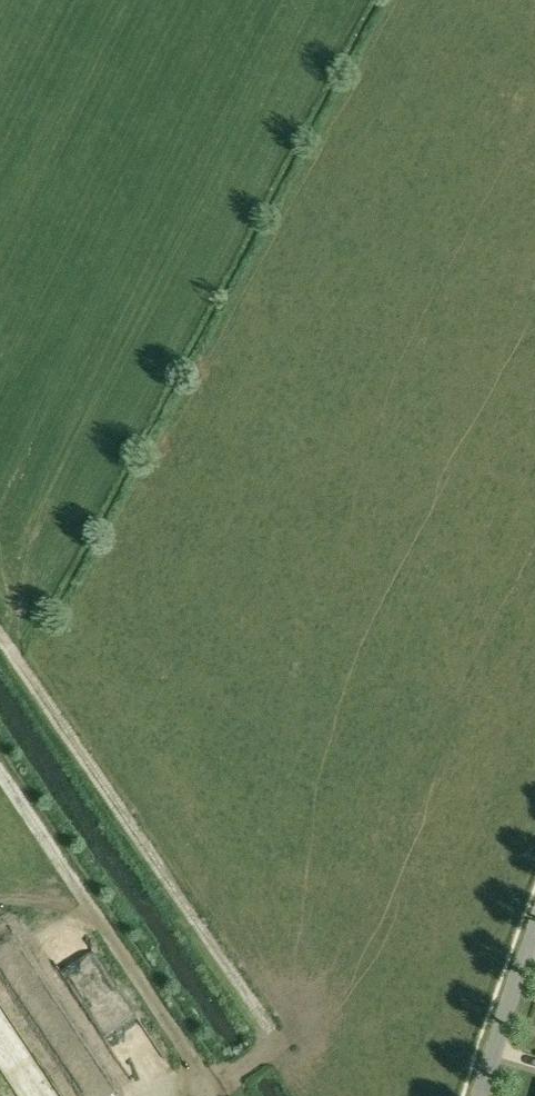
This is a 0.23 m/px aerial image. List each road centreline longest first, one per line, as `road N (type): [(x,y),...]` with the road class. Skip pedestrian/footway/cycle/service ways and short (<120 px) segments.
road 1 (residential): [(481,1095),(534,936)]

